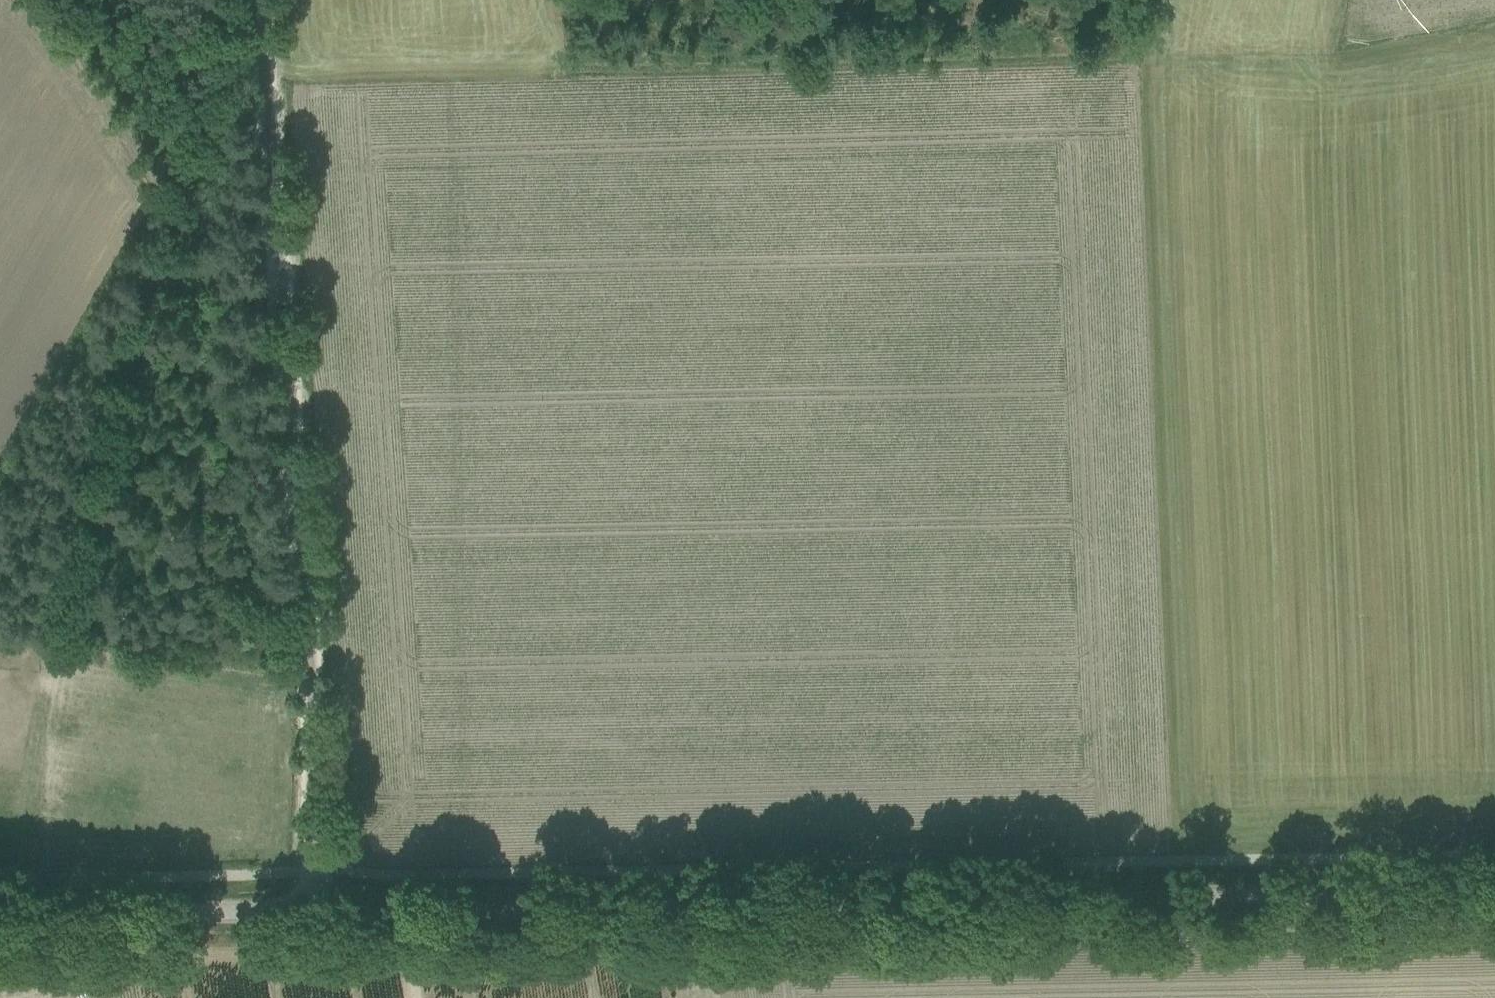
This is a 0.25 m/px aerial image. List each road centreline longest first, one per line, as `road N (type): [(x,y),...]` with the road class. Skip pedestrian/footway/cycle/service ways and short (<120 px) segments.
road 1 (tertiary): [(316,911),(1494,889)]
road 2 (unclassified): [(316,911),(311,690),(256,0)]
road 3 (tertiary): [(0,916),(316,911)]

